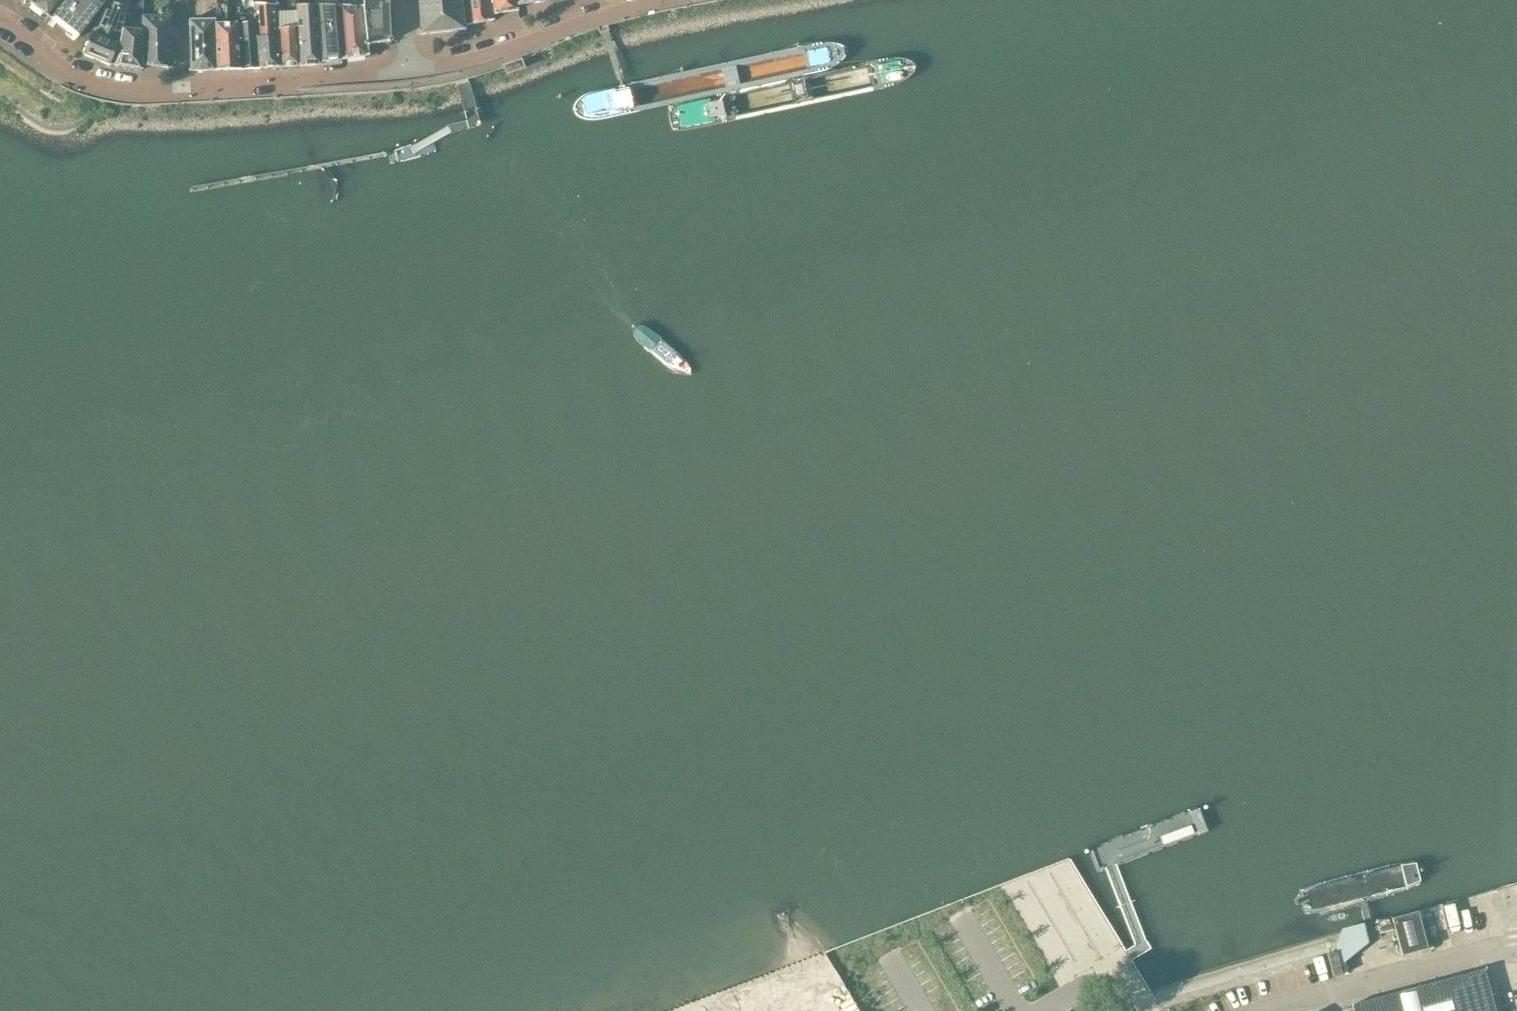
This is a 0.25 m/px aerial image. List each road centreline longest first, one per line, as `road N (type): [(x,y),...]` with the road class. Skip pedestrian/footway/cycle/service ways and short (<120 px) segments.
road 1 (tertiary): [(408,71),(669,0)]
road 2 (unclassified): [(1516,948),(1272,1010)]
road 3 (tertiary): [(408,71),(181,89)]
road 4 (tertiary): [(181,89),(113,88),(68,71),(0,22)]
road 5 (unclassified): [(1124,1010),(1047,901)]

